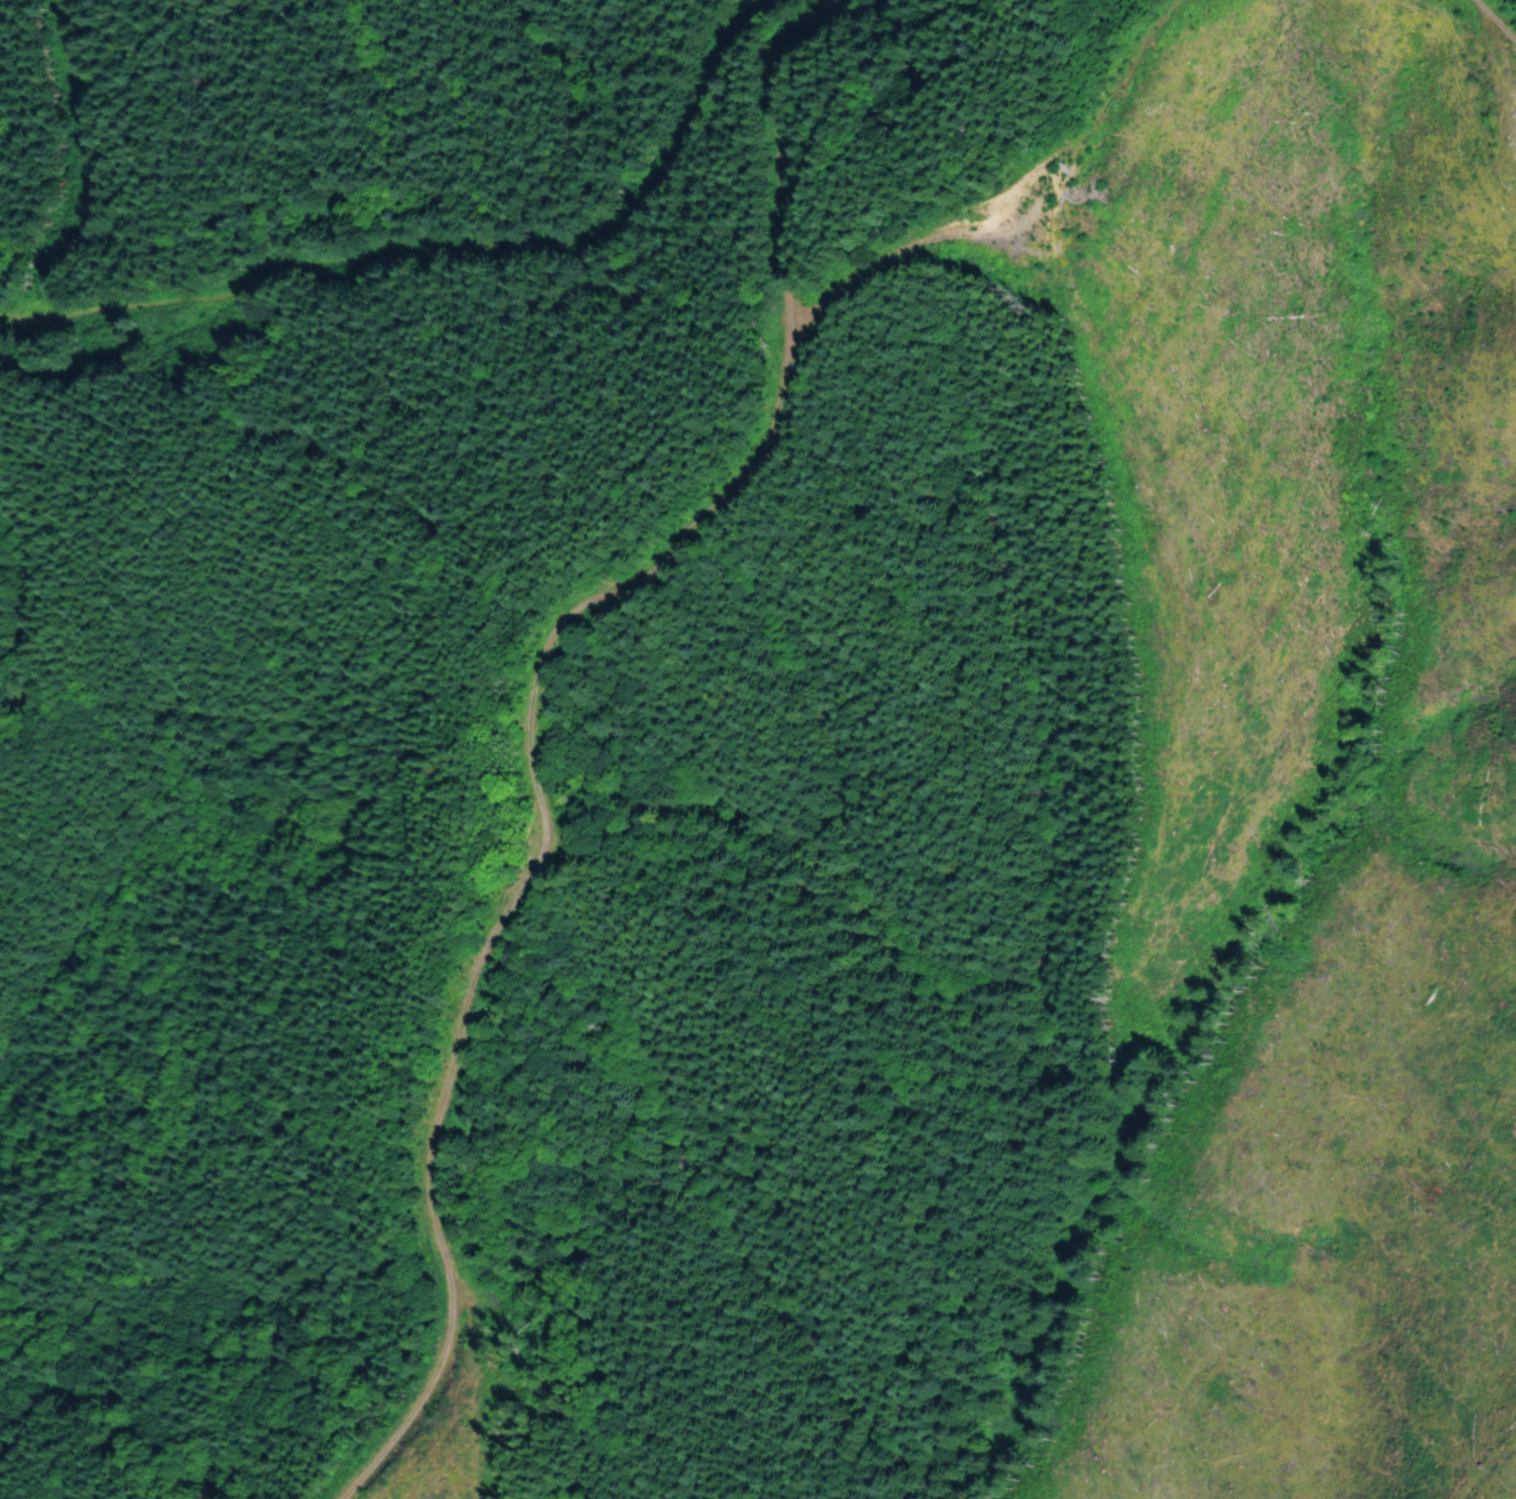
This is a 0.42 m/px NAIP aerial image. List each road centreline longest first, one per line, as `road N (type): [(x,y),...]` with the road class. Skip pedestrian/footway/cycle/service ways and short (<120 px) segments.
road 1 (track): [(292,1498),(351,1439),(382,1351),(473,968),(519,877),(552,837),(548,806),(519,766),(518,700),(543,647),(675,527),(744,449),(809,332),(863,269),(953,271),(1029,260),(1071,222),(1123,108),(1189,0)]
road 2 (track): [(101,0),(85,197),(55,284),(18,303),(0,297)]
road 3 (track): [(831,306),(806,239),(812,151),(869,0)]

